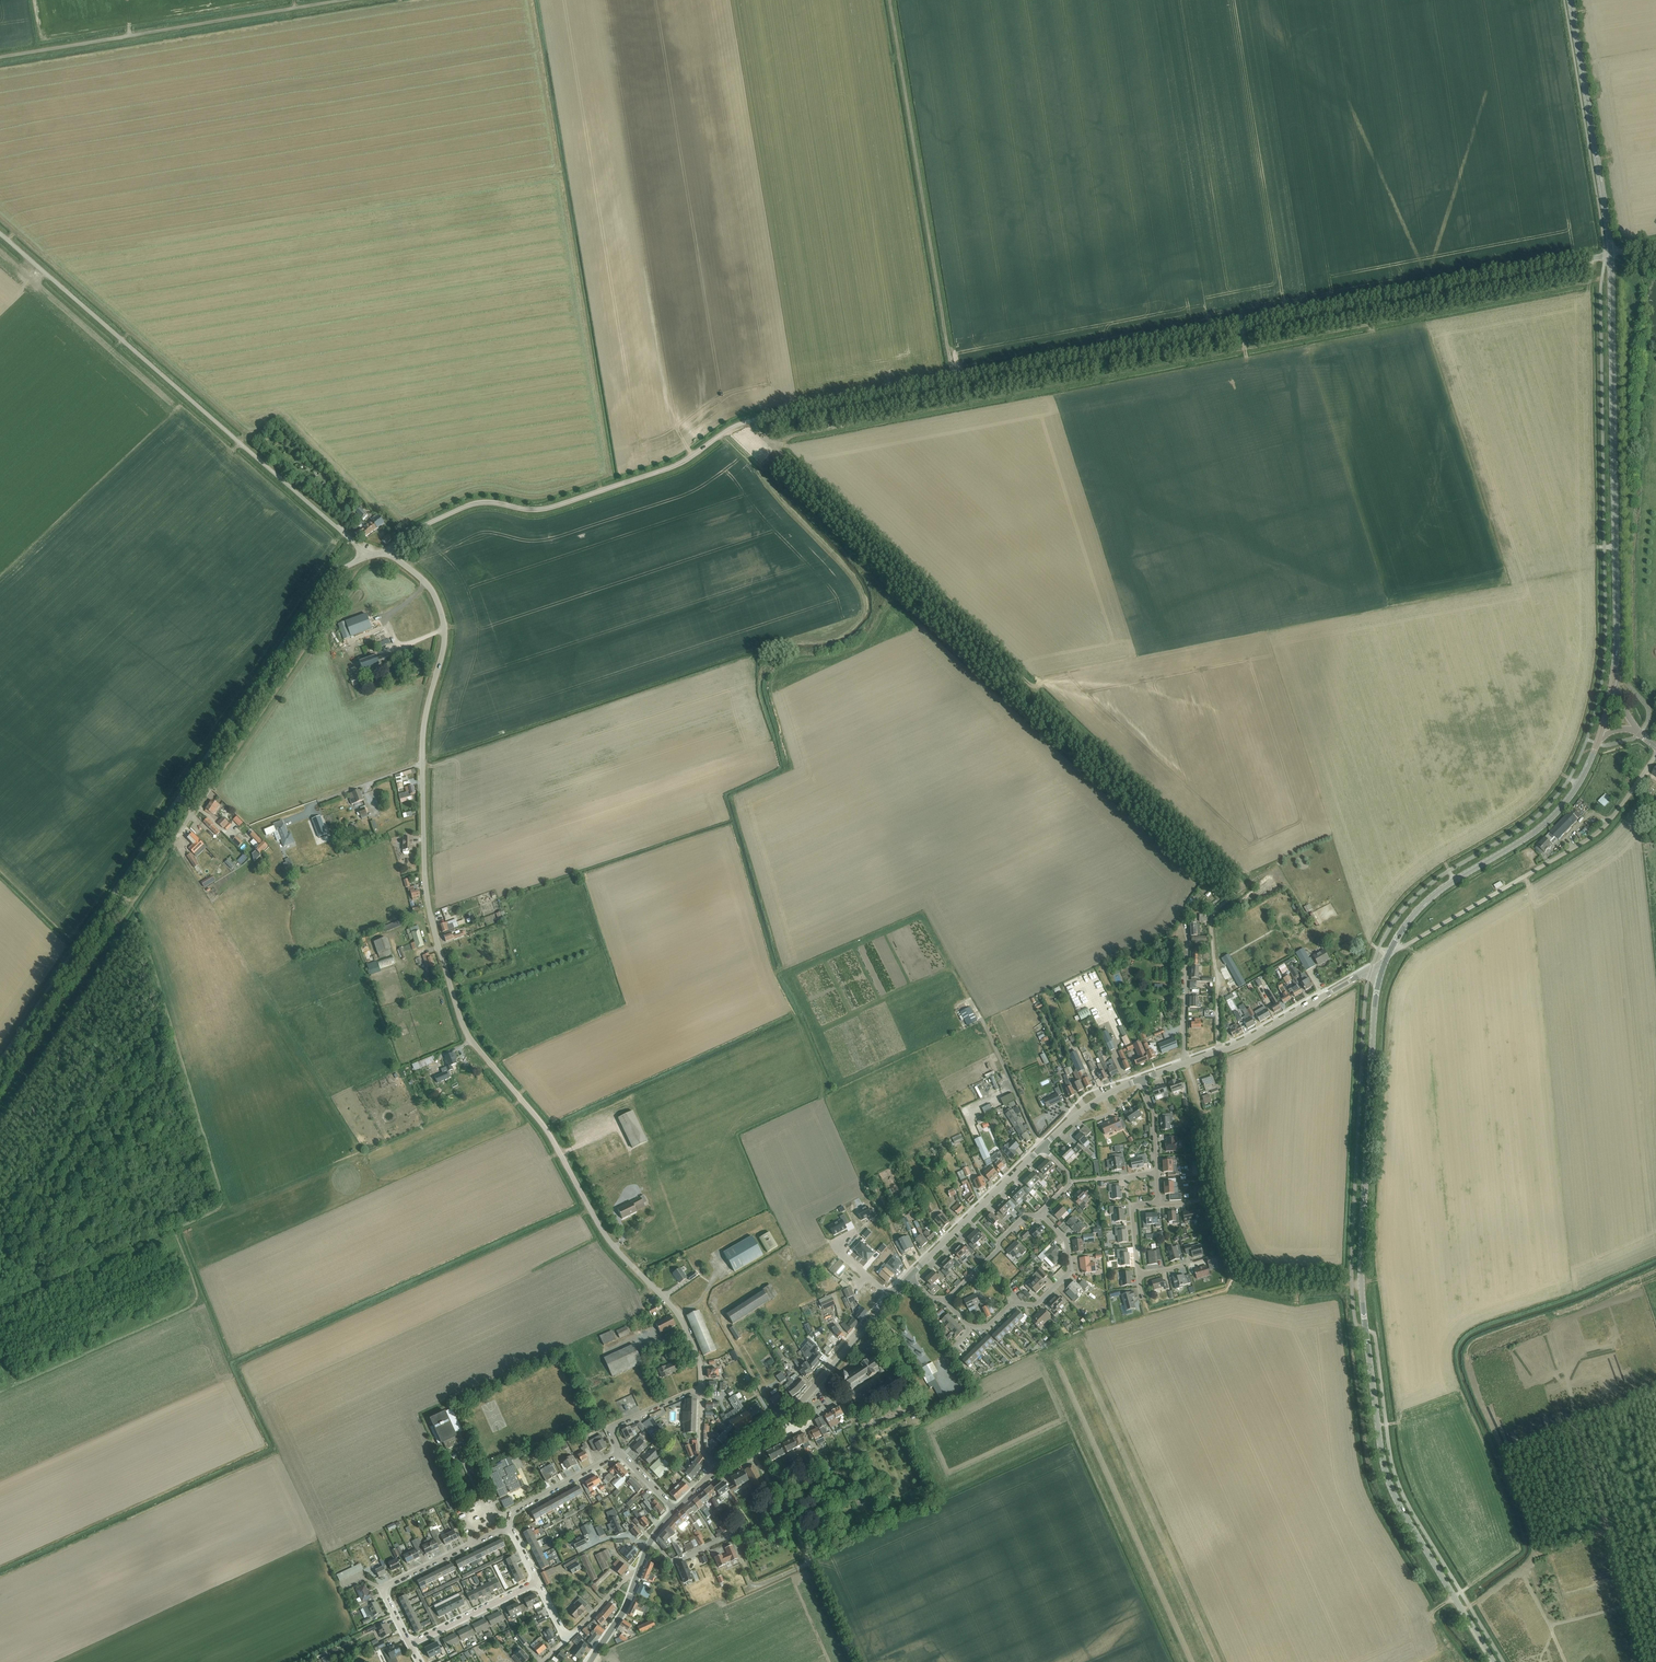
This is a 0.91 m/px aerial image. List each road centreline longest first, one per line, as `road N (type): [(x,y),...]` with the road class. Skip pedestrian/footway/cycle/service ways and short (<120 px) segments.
road 1 (unclassified): [(392,554),(421,526),(460,507),(548,508),(682,462),(739,423),(778,413),(1611,252)]
road 2 (track): [(1605,255),(1583,282),(782,437),(739,423)]
road 3 (tertiary): [(1491,1661),(1395,1500),(1379,1447),(1360,1267),(1381,973)]
road 4 (unclassified): [(701,1389),(700,1363),(675,1311),(602,1234),(541,1122),(472,1043),(425,886),(423,764)]
road 5 (track): [(0,1105),(366,554)]
road 6 (unclassified): [(0,1060),(319,585),(366,554)]
road 7 (unclassified): [(366,554),(0,233)]
road 8 (tertiary): [(1613,684),(1611,252)]
road 9 (track): [(952,380),(889,0)]
road 10 (track): [(0,58),(341,0)]
road 11 (unclassified): [(1389,952),(1602,829),(1655,754)]
road 12 (tertiary): [(1389,952),(1437,892),(1537,831),(1565,803),(1601,733)]
road 13 (tertiary): [(1141,1079),(1247,1040),(1365,974),(1381,973)]
road 14 (tertiary): [(1611,252),(1569,0)]
road 15 (unclassified): [(423,764),(423,733),(446,640),(442,614),(415,573),(392,554)]
road 16 (unclassified): [(854,1661),(754,1454)]
road 17 (residential): [(970,1328),(989,1325),(1011,1302),(1039,1304),(1069,1274),(1066,1240),(1040,1215)]
road 18 (tertiary): [(908,1279),(1042,1147)]
road 19 (residential): [(410,1645),(537,1582)]
road 20 (residential): [(945,1300),(998,1251),(998,1240),(1025,1217),(1040,1215)]
road 21 (residential): [(511,1513),(620,1453)]
road 22 (residential): [(620,1453),(615,1425),(701,1389)]
road 23 (tertiary): [(1042,1147),(1088,1105),(1141,1079)]

